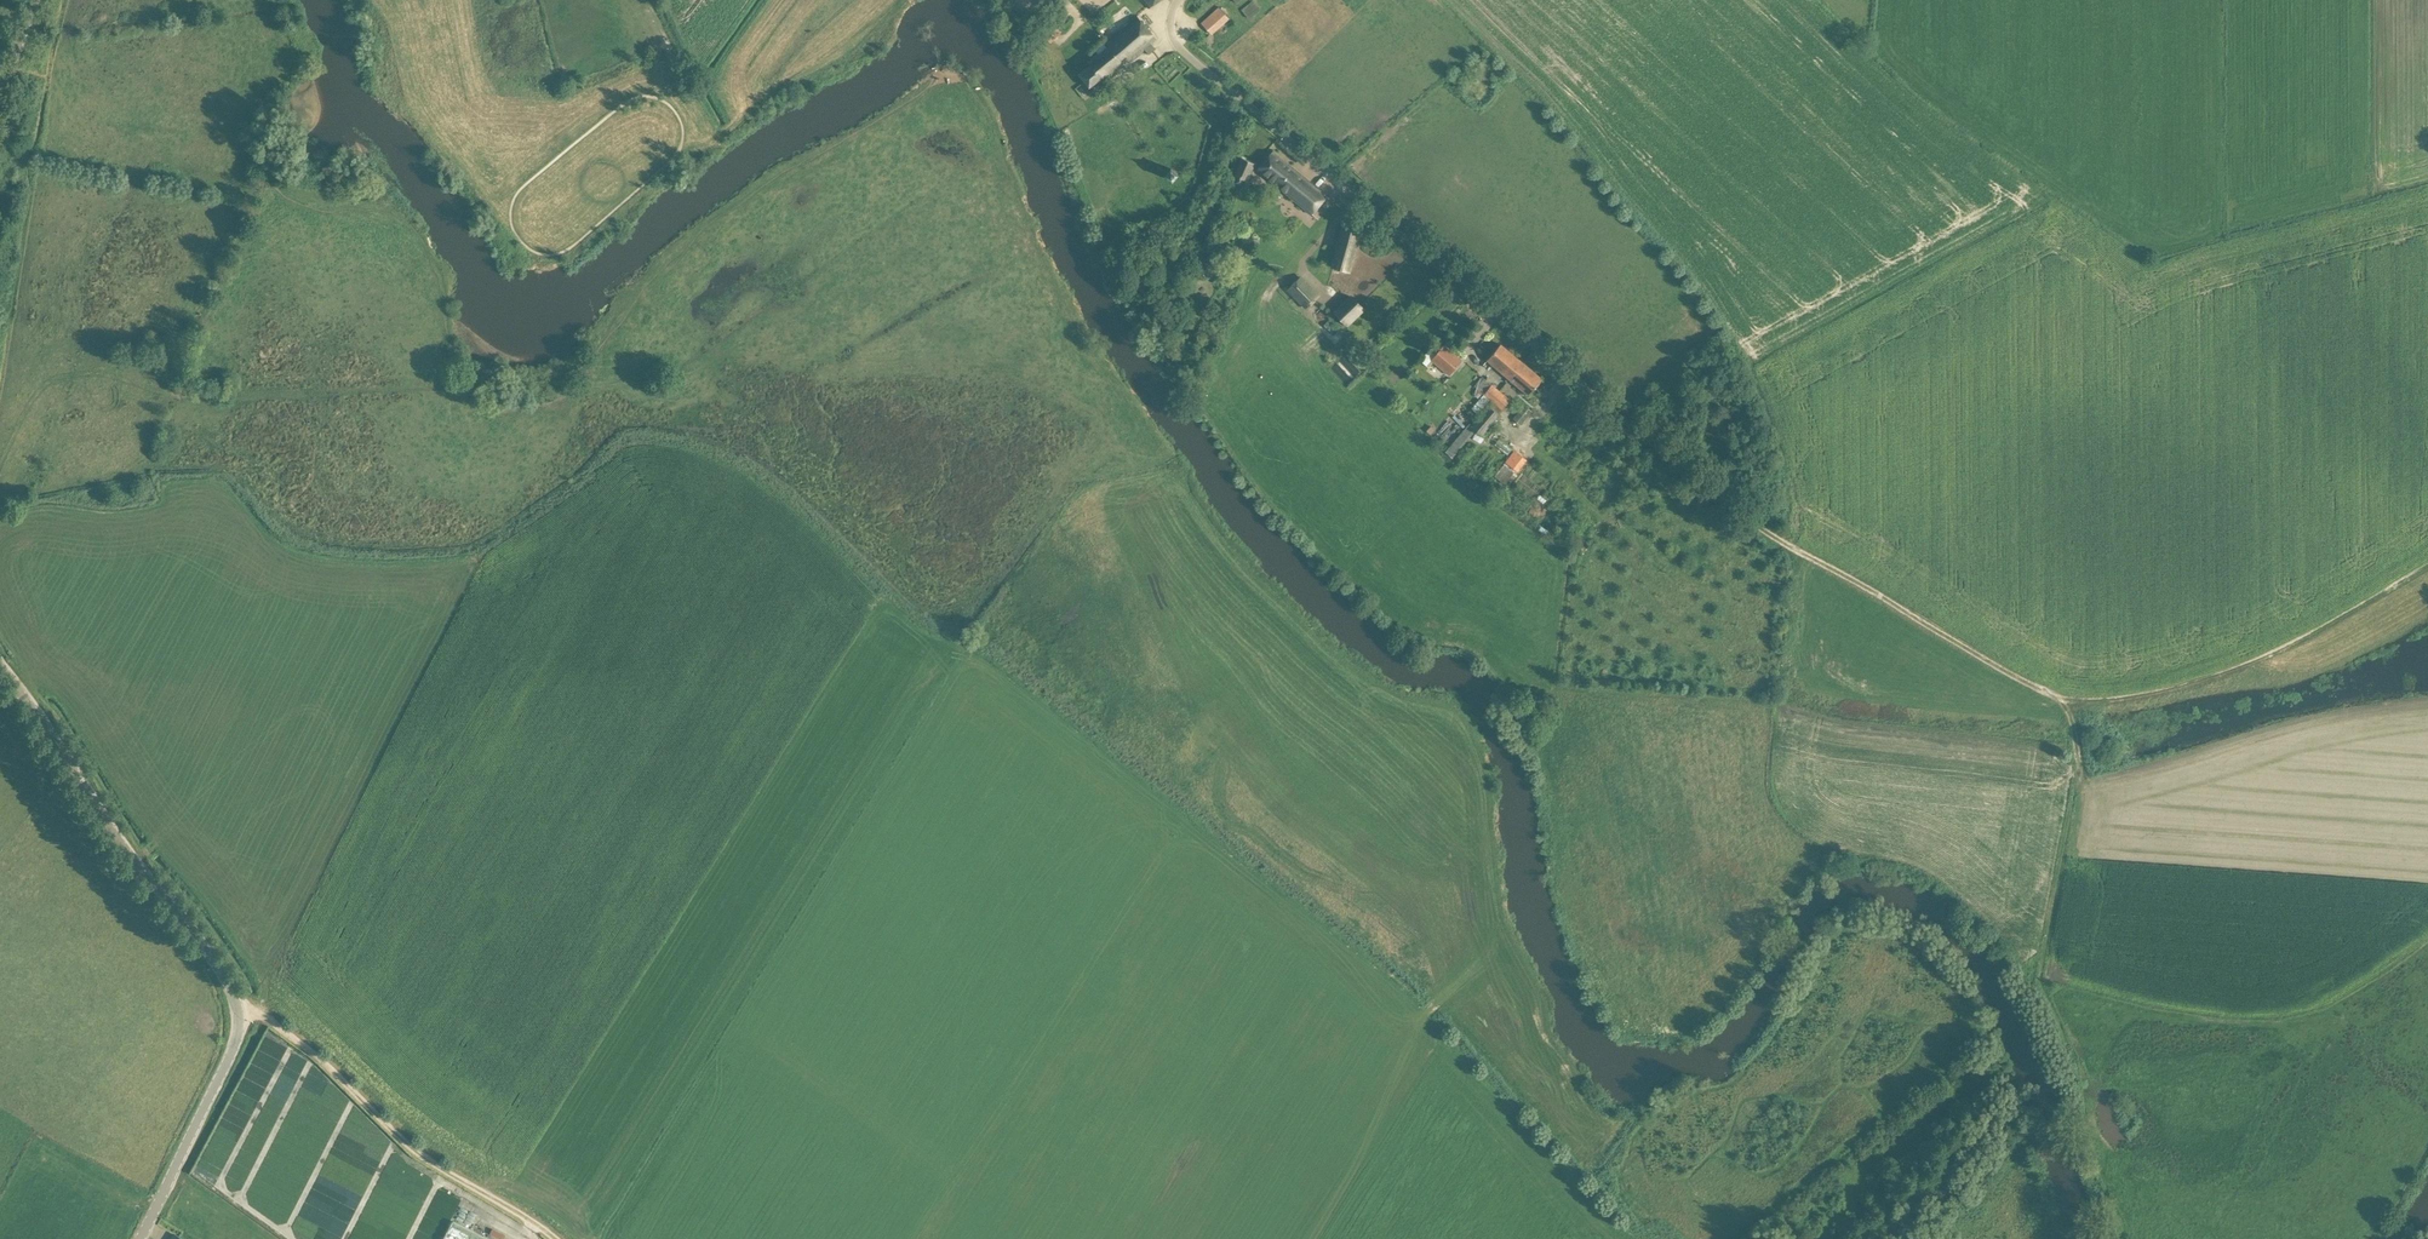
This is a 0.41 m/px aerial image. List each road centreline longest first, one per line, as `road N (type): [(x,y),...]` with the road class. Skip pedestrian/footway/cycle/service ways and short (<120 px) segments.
road 1 (track): [(2065,702),(1767,533),(1583,384)]
road 2 (unclassified): [(1583,384),(1189,56),(1170,25),(1178,0)]
road 3 (unclassified): [(0,651),(215,964),(240,1013)]
road 4 (track): [(240,1013),(268,1017),(410,1143),(562,1238)]
road 5 (track): [(2427,565),(2281,651),(2231,670),(2065,702)]
road 6 (unclassified): [(139,1238),(237,1040),(240,1013)]

